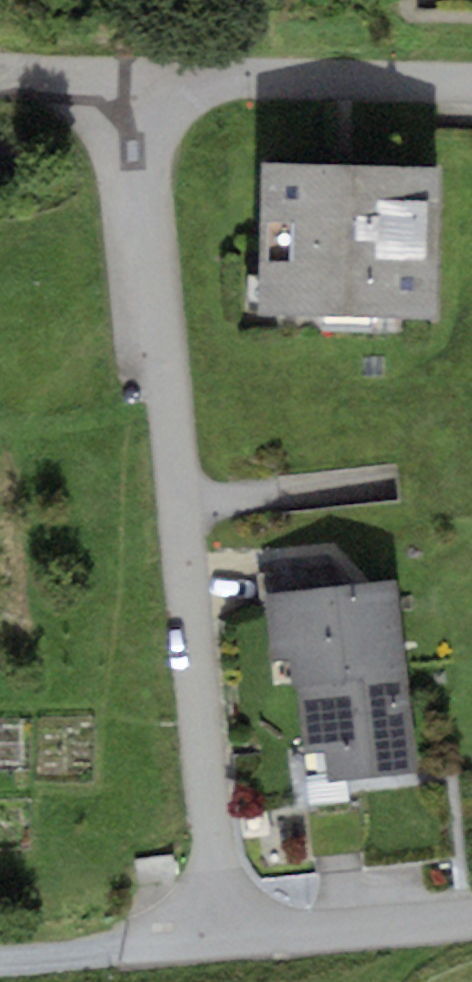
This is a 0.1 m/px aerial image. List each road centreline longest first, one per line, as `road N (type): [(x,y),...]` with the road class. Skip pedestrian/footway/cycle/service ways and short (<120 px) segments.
road 1 (residential): [(471,912),(228,940),(133,73)]
road 2 (residential): [(471,82),(133,73)]
road 3 (track): [(0,961),(228,940)]
road 4 (residential): [(133,73),(0,75)]

